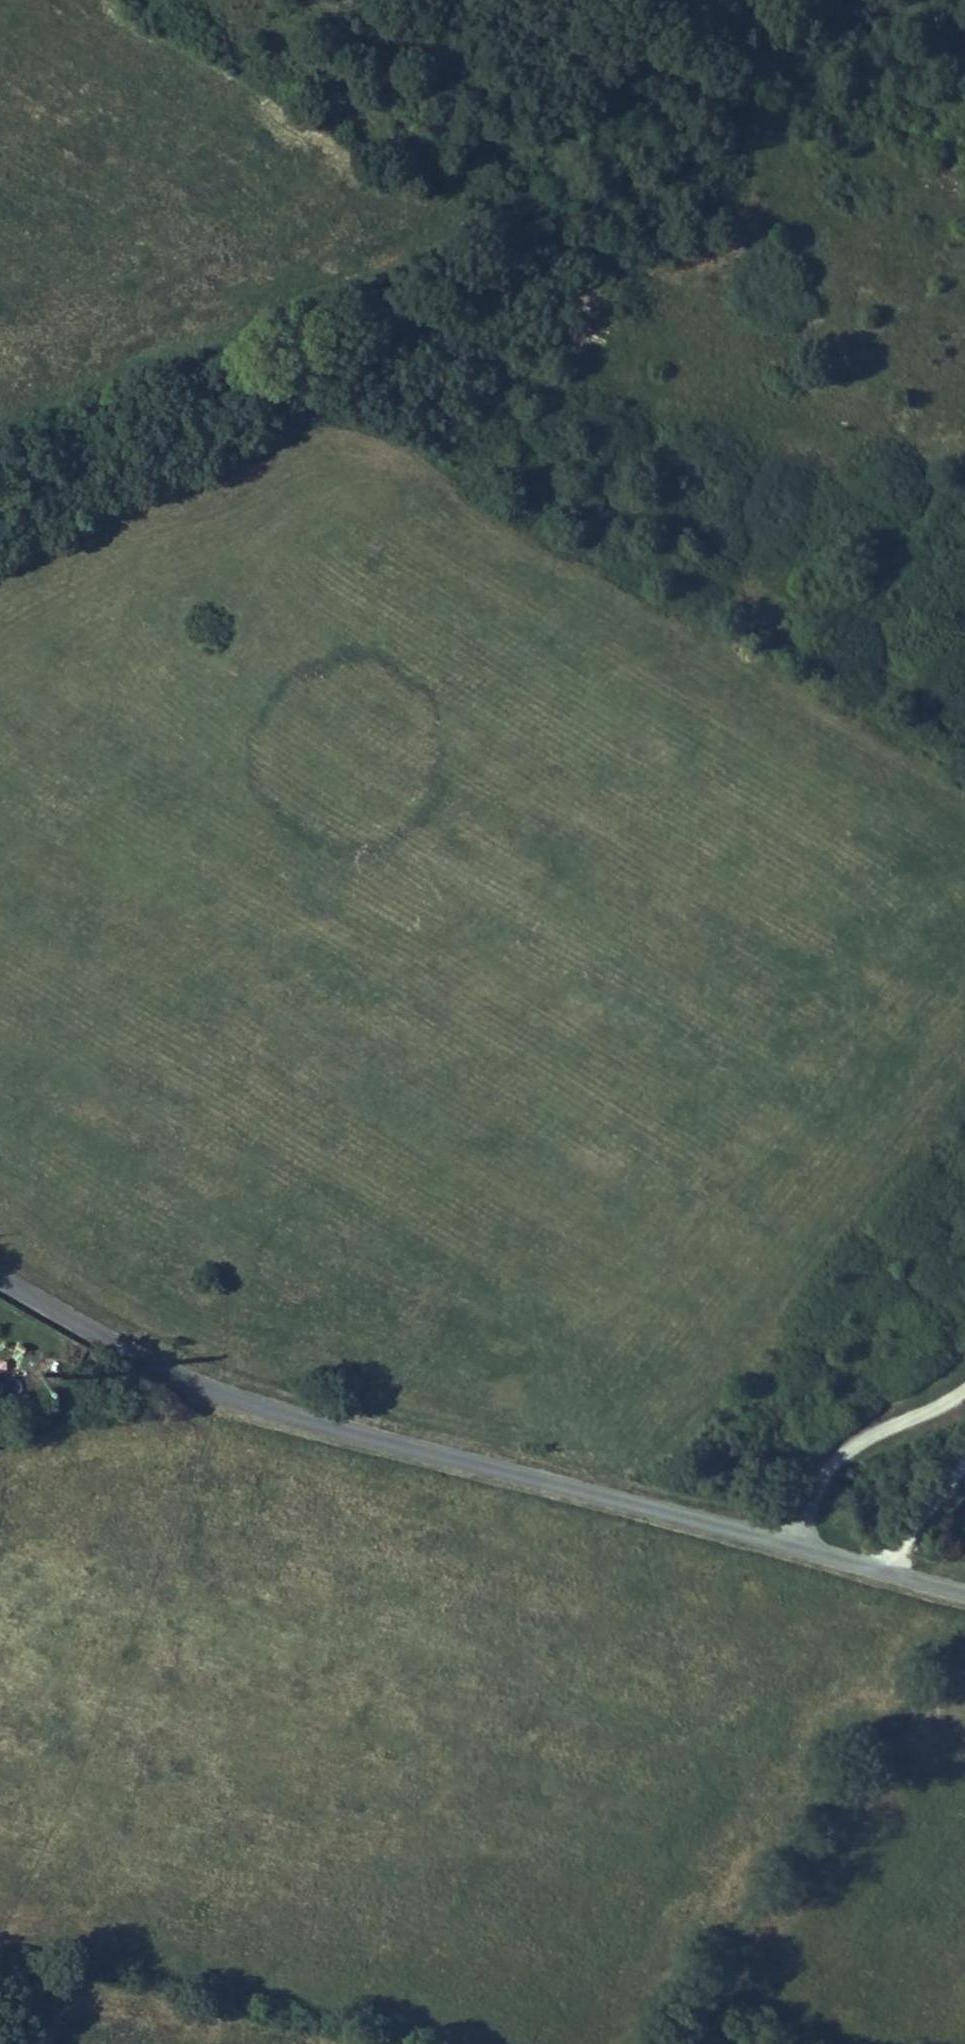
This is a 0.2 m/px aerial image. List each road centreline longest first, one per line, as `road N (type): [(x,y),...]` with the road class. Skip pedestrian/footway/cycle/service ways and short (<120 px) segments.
road 1 (unclassified): [(0,1272),(148,1363),(229,1397),(964,1592)]

